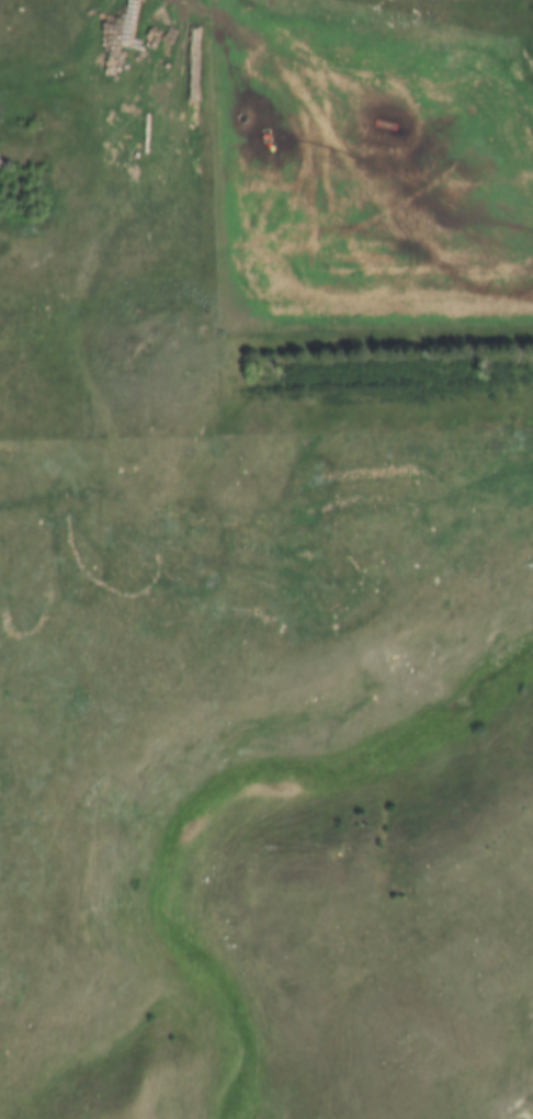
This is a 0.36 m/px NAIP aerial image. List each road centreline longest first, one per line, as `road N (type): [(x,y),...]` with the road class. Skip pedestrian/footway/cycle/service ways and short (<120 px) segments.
road 1 (track): [(194,0),(274,89),(334,112),(399,111),(460,70),(477,39)]

